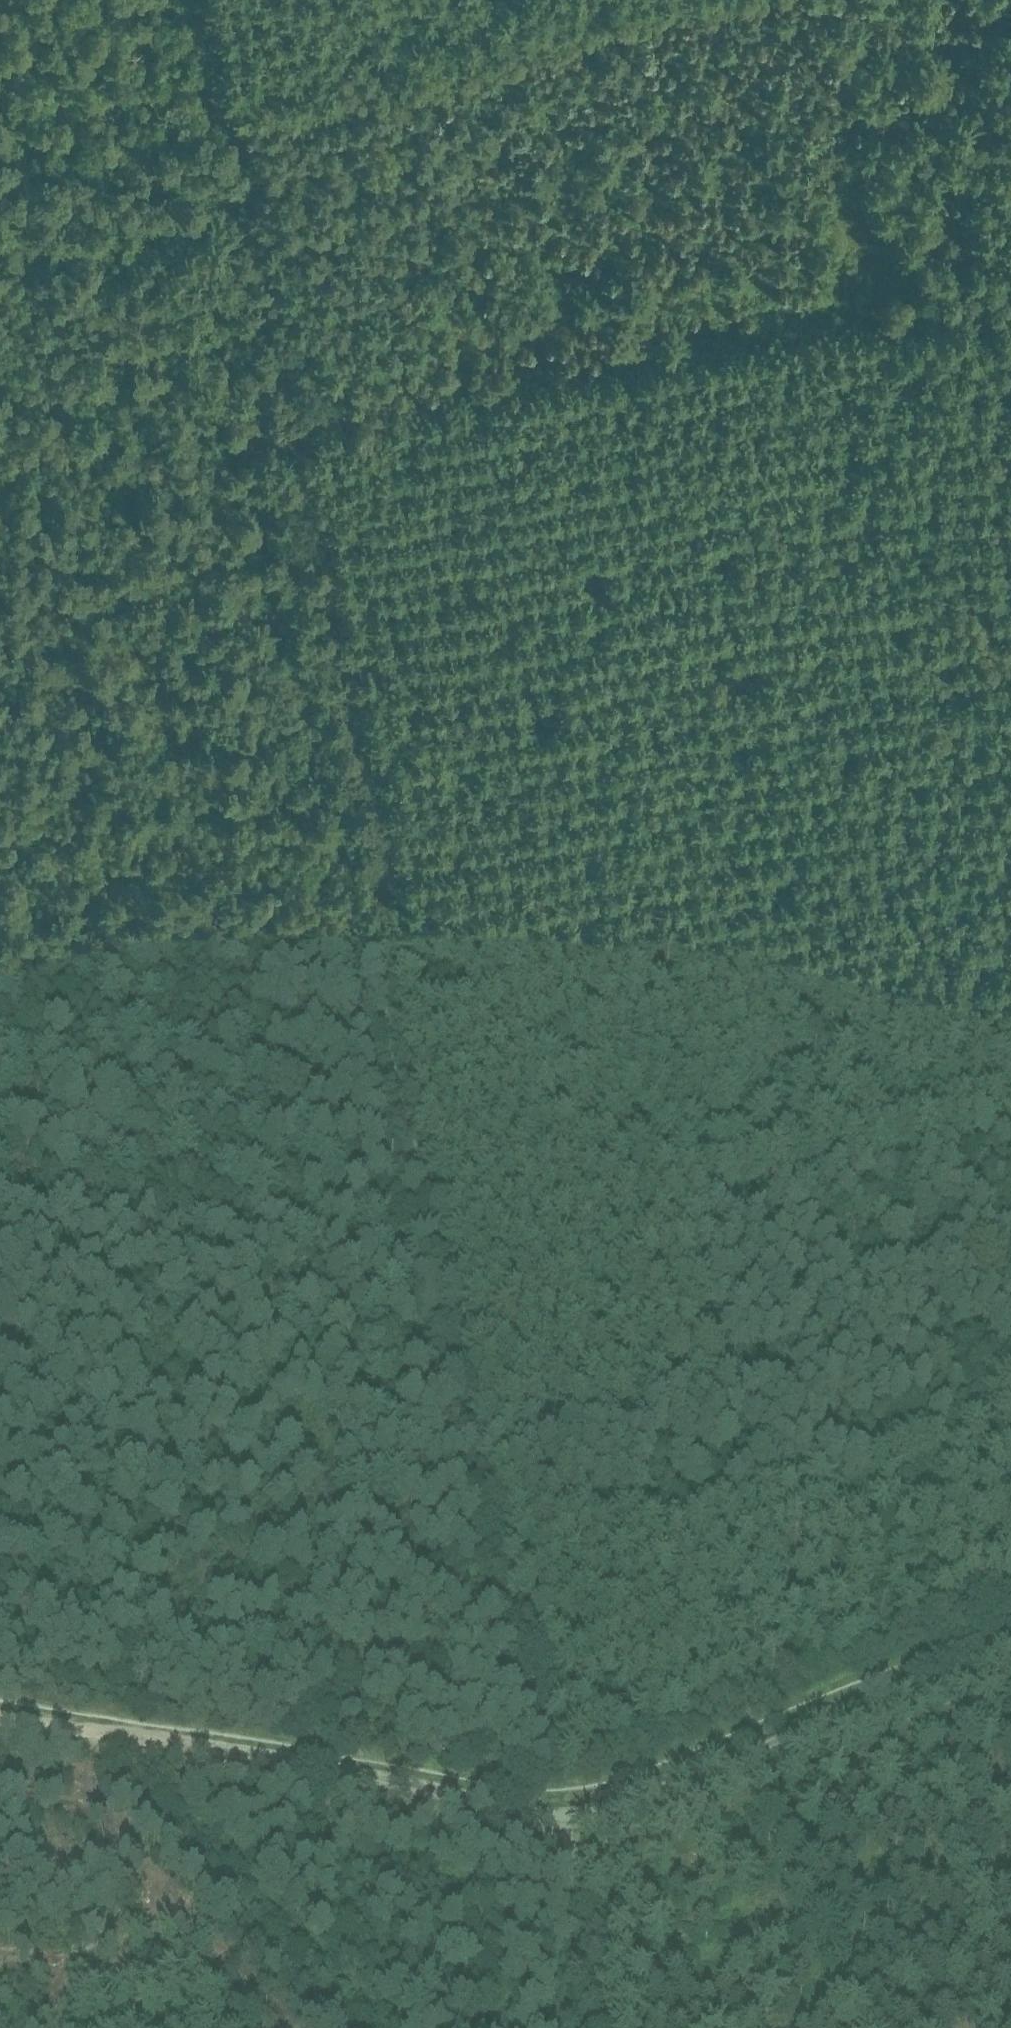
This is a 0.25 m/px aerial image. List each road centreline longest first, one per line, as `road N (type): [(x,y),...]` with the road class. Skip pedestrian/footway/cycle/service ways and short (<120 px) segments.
road 1 (track): [(0,1715),(581,1813),(1010,1650)]
road 2 (track): [(77,1728),(348,2027)]

